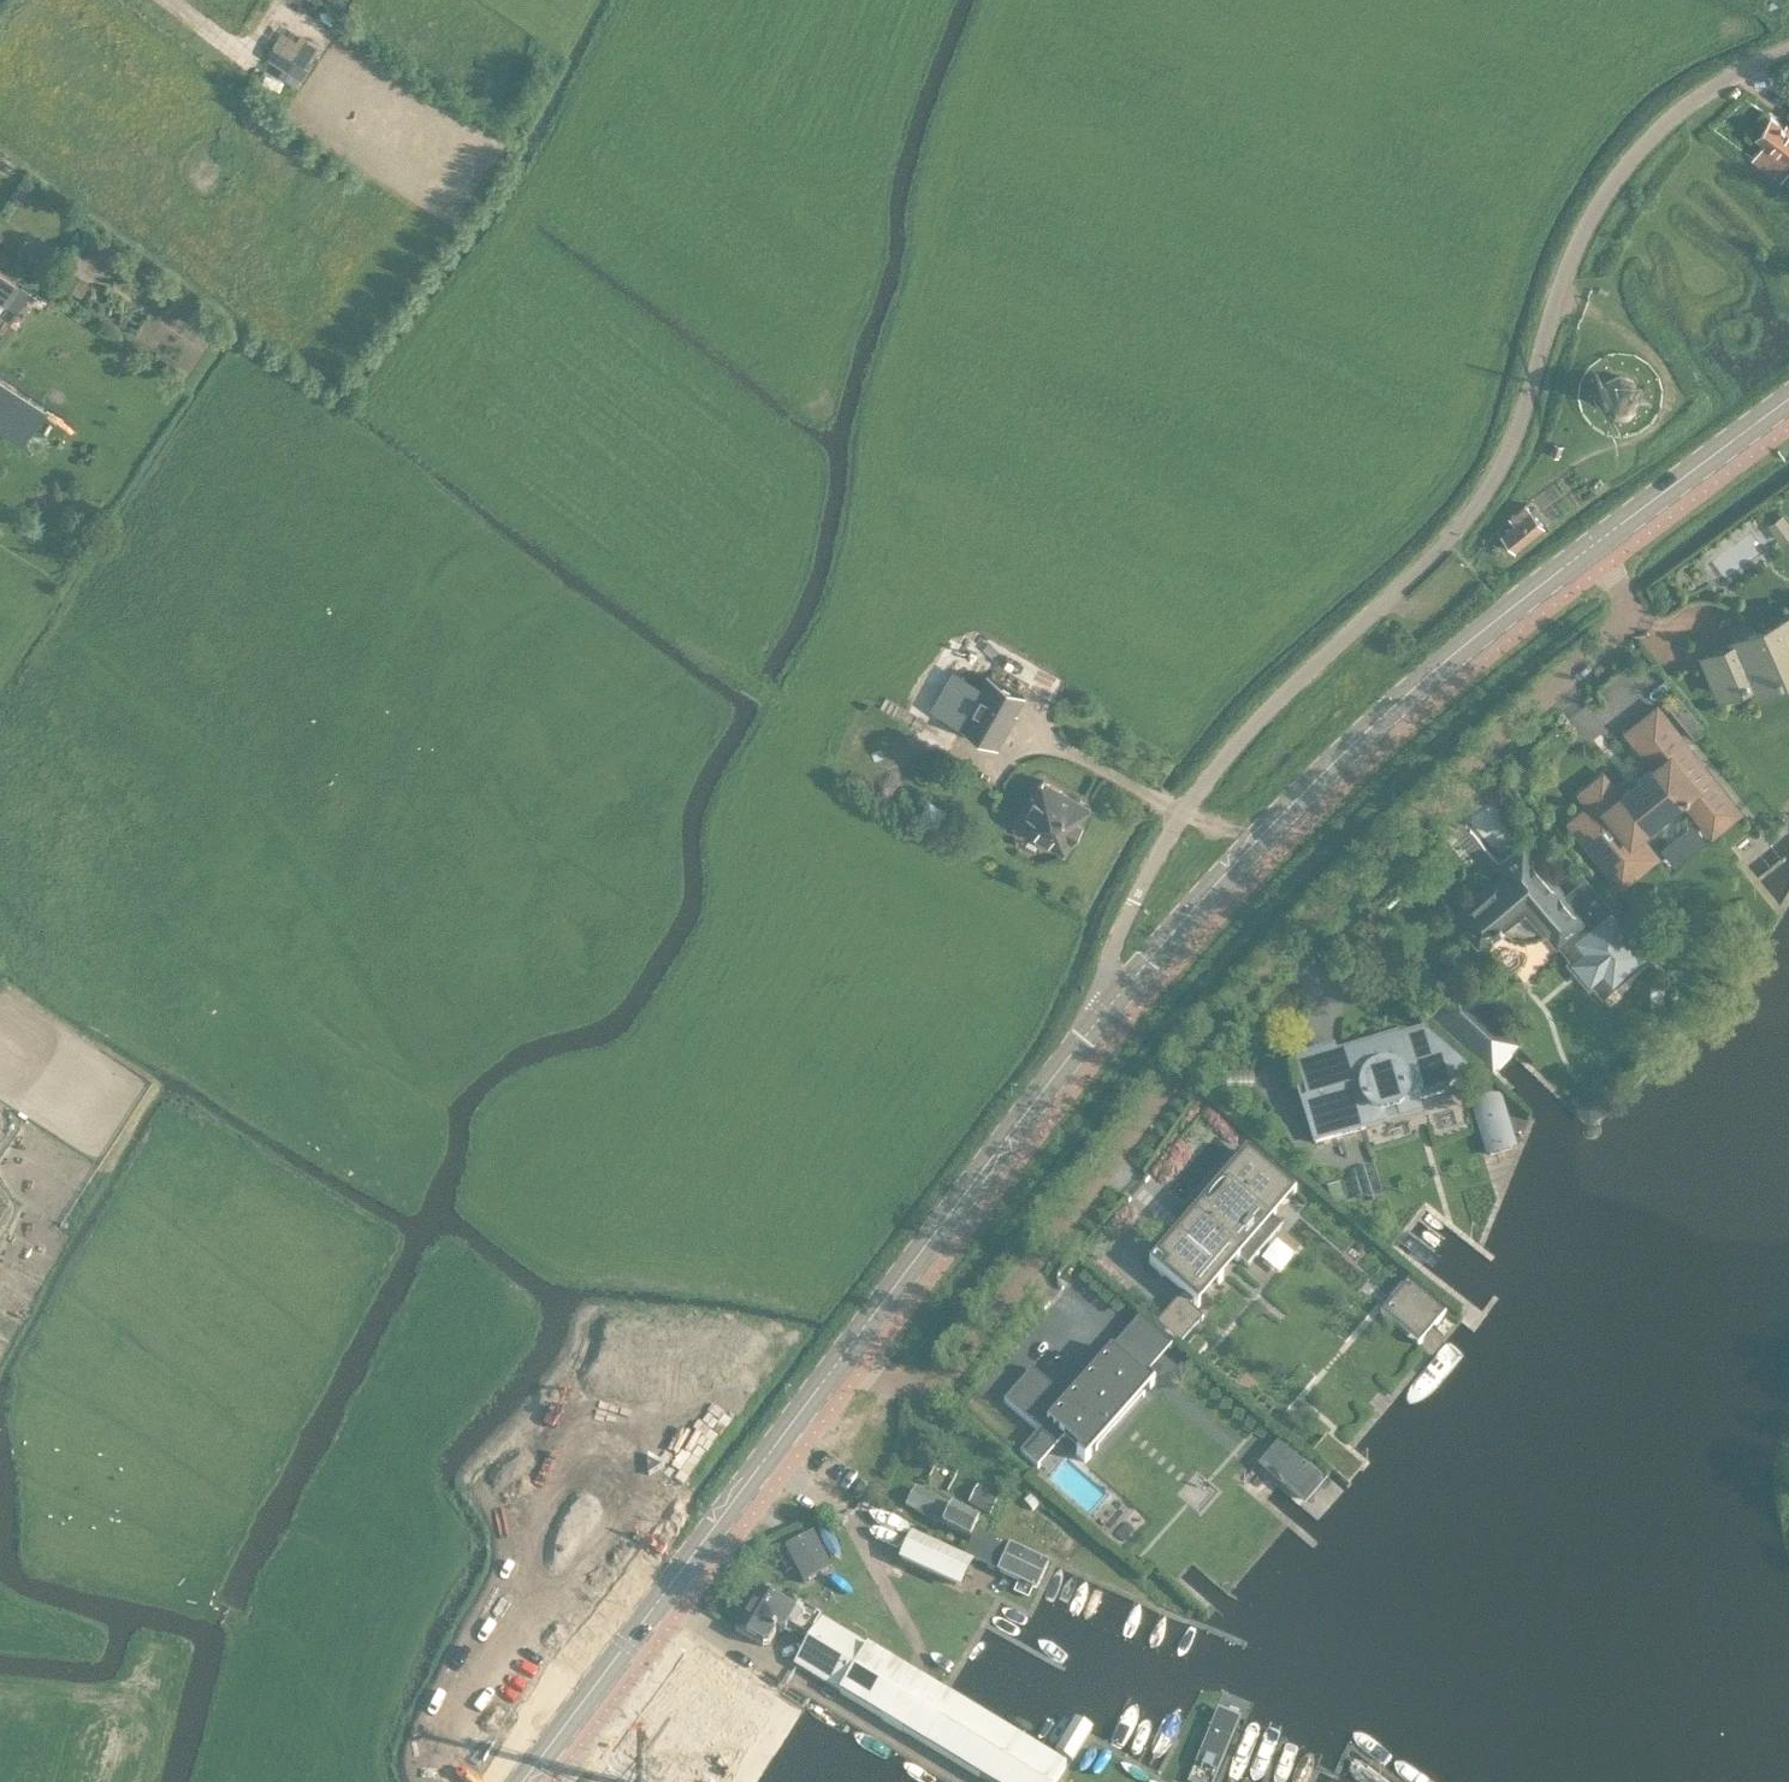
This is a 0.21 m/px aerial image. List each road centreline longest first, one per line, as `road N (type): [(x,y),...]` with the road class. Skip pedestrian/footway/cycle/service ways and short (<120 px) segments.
road 1 (unclassified): [(1105,1011),(1129,910),(1213,766),(1447,540),(1486,489),(1531,396),(1598,201),(1668,118),(1788,48)]
road 2 (residential): [(848,1352),(907,1384),(941,1371),(1305,924),(1441,784),(1615,631),(1623,601),(1587,548)]
road 3 (tertiary): [(1105,1011),(1309,784),(1587,548)]
road 4 (tertiary): [(521,1781),(848,1352)]
road 5 (tertiary): [(848,1352),(1105,1011)]
road 6 (tertiary): [(1587,548),(1788,396)]

